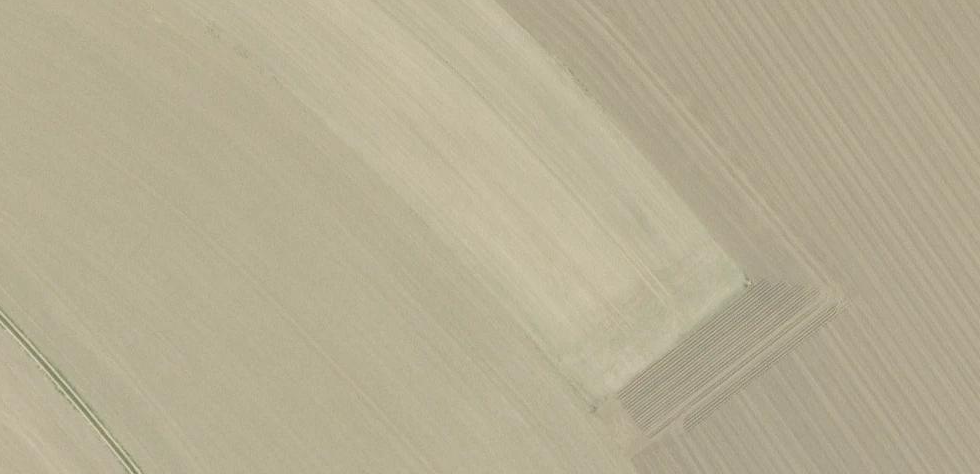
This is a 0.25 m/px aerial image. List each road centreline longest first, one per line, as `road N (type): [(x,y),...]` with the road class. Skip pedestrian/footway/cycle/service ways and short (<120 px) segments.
road 1 (track): [(137,473),(0,316)]

